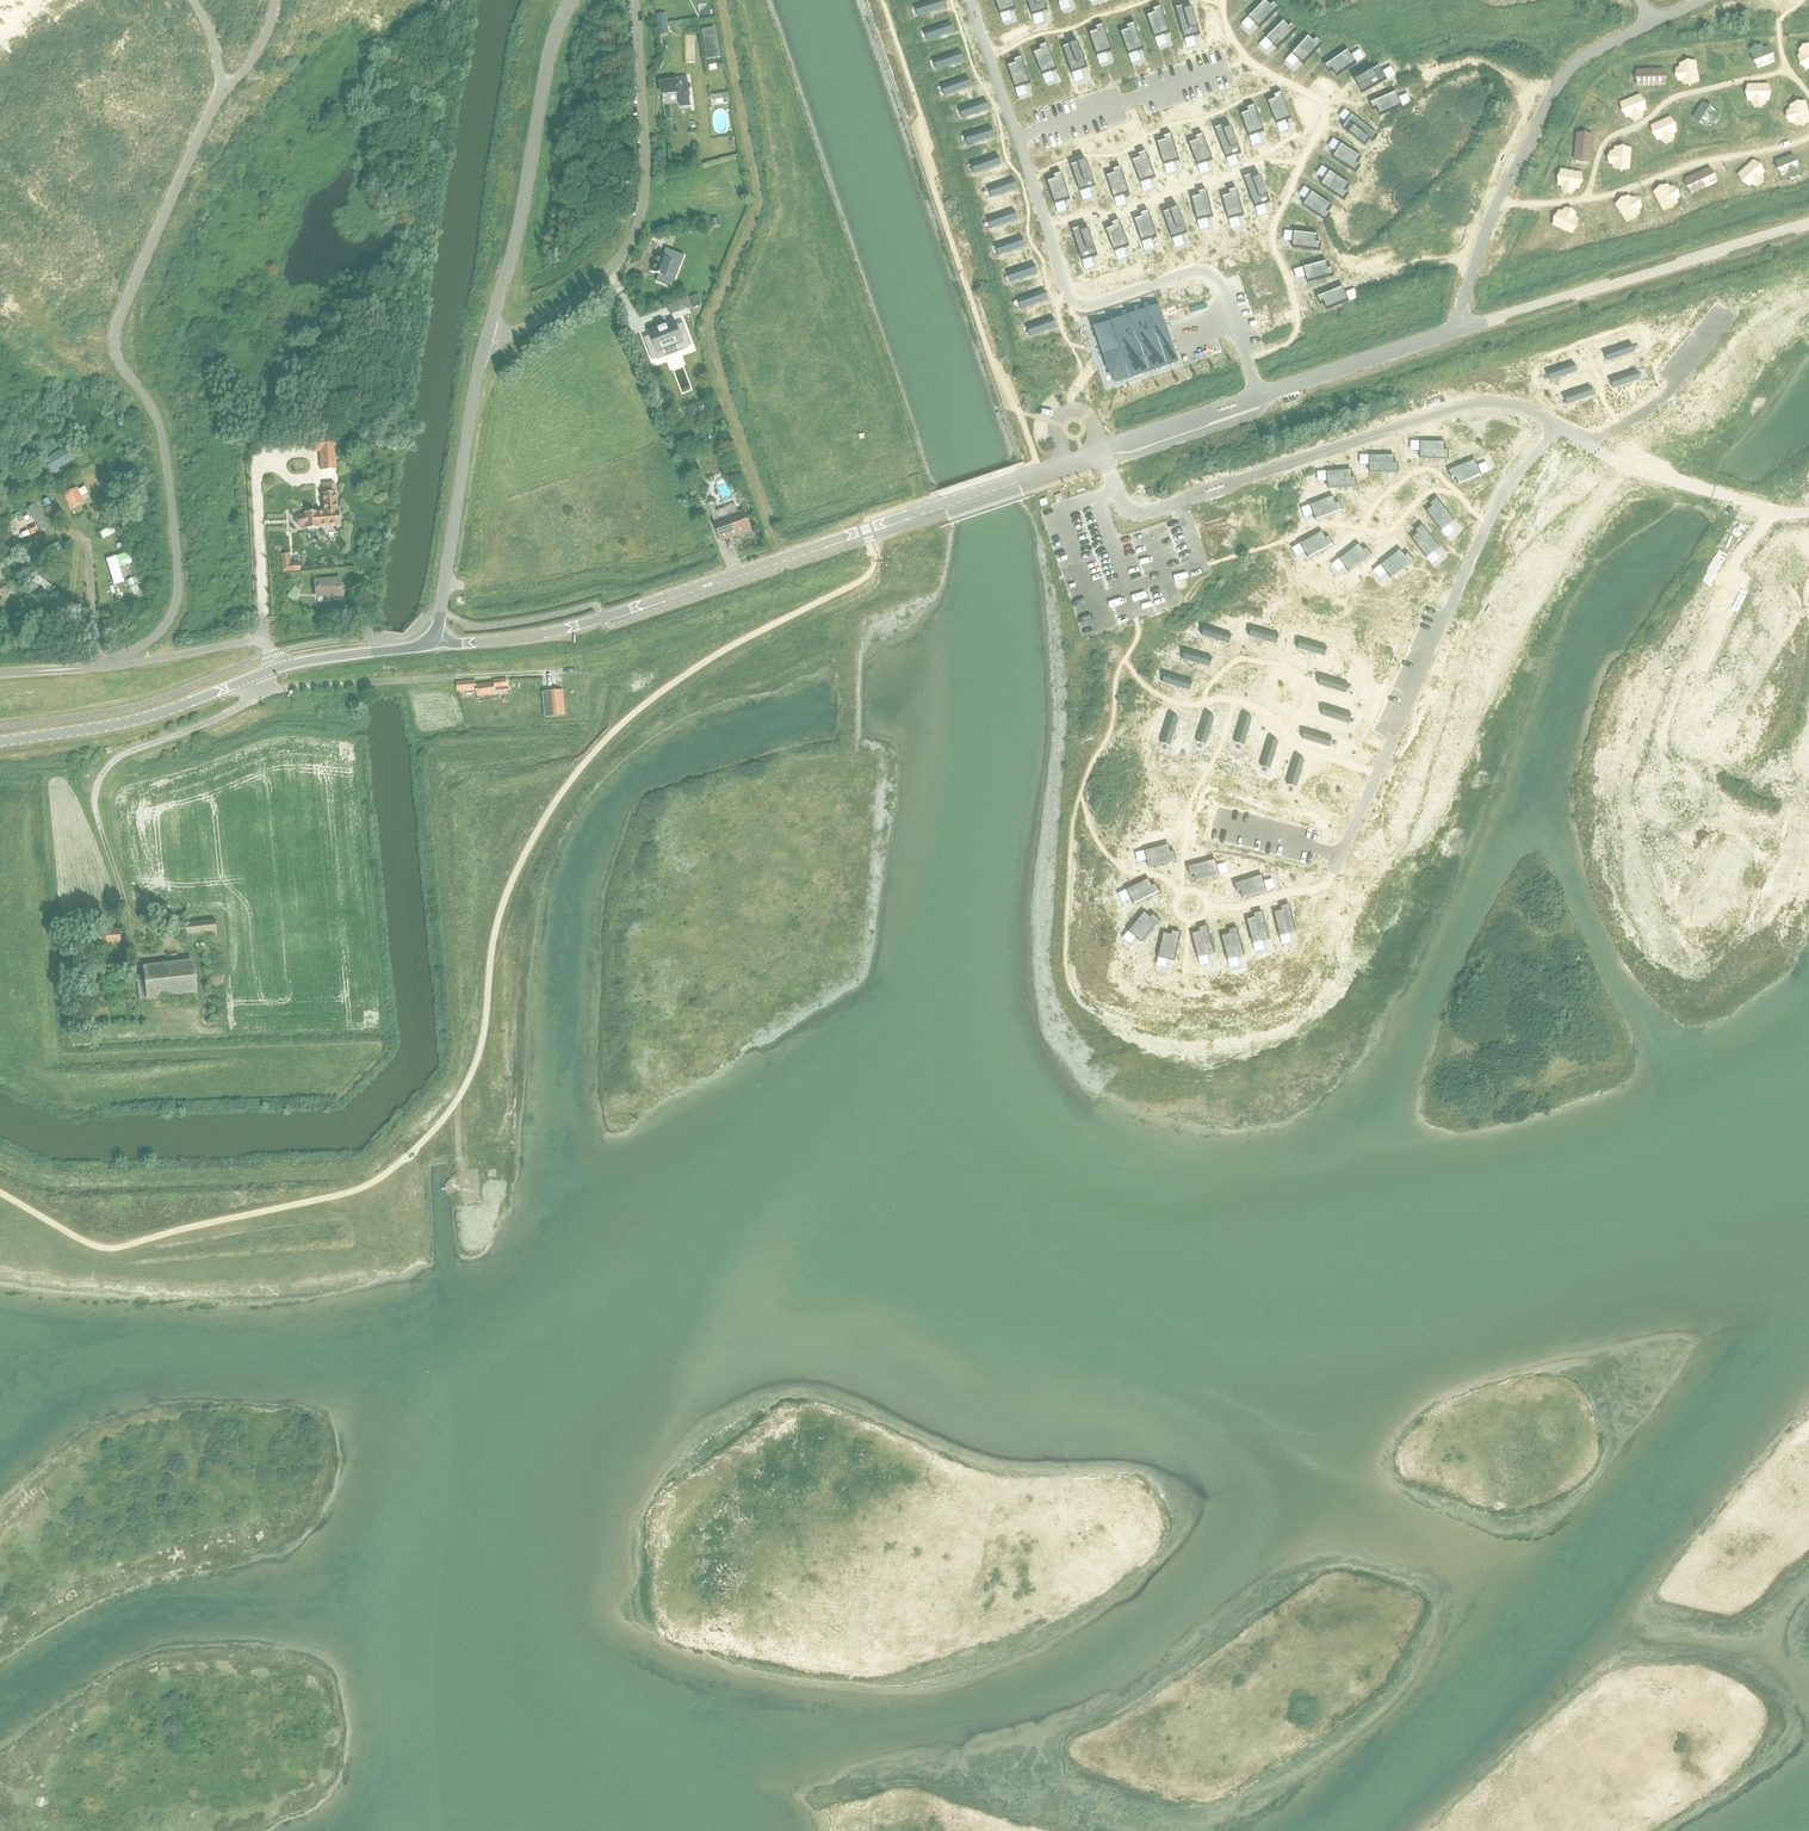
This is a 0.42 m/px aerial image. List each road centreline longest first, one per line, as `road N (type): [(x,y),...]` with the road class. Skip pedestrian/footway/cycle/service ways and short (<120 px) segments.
road 1 (unclassified): [(436,642),(518,638),(603,618),(1227,408)]
road 2 (unclassified): [(481,353),(593,287),(636,232),(647,173),(636,0)]
road 3 (unclassified): [(481,353),(509,262),(556,26),(572,0)]
road 4 (unclassified): [(436,642),(481,353)]
road 5 (unclassified): [(0,741),(141,719),(277,668)]
road 6 (unclassified): [(270,651),(258,642),(99,666)]
road 7 (unclassified): [(277,668),(436,642)]

